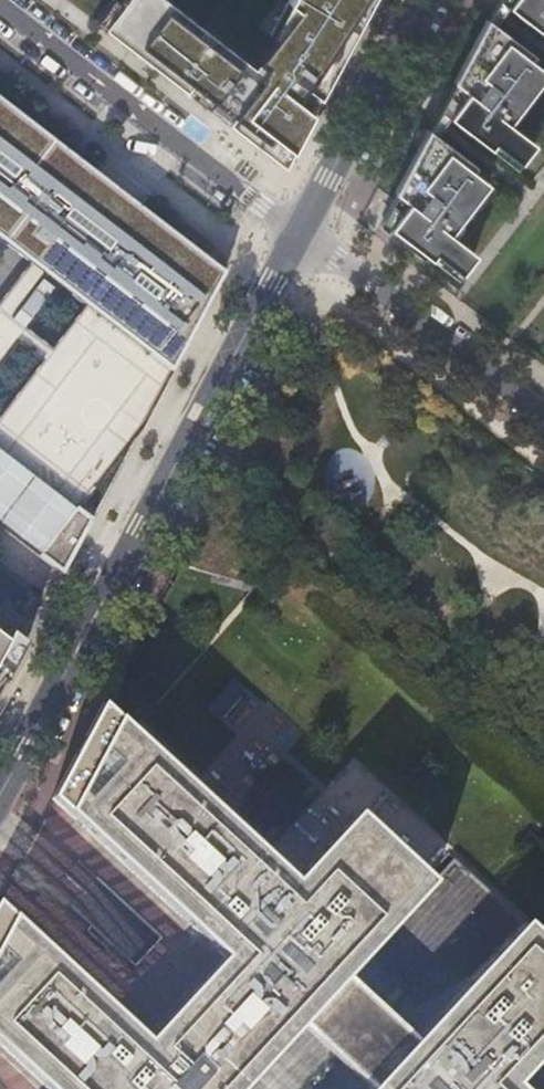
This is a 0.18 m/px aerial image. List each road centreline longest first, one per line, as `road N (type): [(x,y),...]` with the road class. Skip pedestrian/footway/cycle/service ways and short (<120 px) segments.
road 1 (tertiary): [(84,638),(304,232)]
road 2 (residential): [(1,0),(304,232)]
road 3 (residential): [(304,232),(543,415)]
road 4 (tertiary): [(304,232),(422,0)]
road 5 (tertiary): [(0,798),(84,638)]

